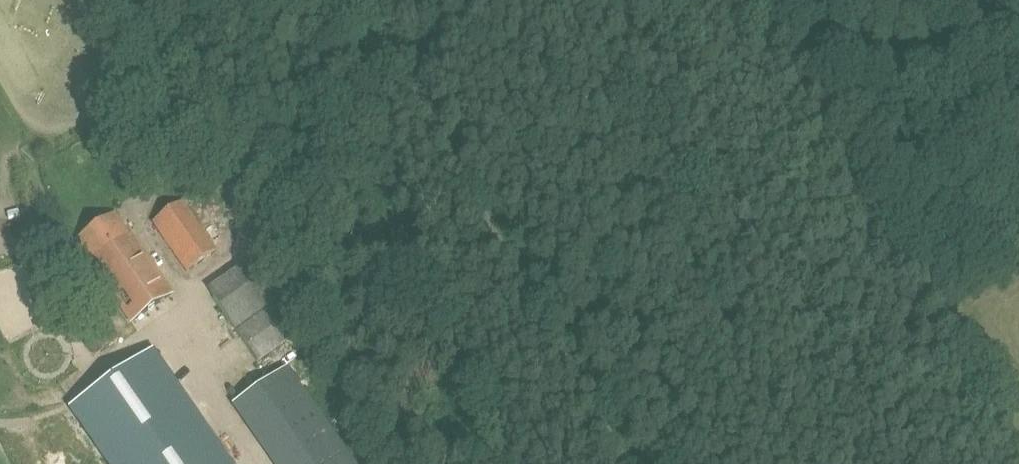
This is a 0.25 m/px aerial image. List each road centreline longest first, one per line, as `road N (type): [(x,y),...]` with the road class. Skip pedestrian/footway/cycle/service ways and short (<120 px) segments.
road 1 (track): [(261,249),(189,289),(190,316),(74,390)]
road 2 (track): [(168,330),(252,463)]

